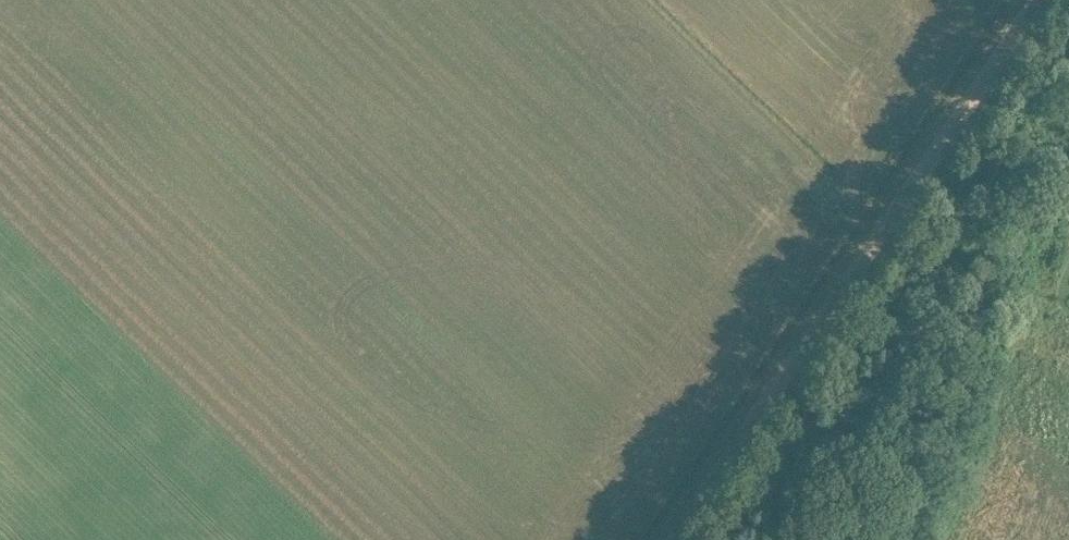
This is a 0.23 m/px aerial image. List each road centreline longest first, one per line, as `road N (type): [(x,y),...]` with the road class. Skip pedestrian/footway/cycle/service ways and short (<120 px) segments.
road 1 (track): [(676,539),(1037,0)]

